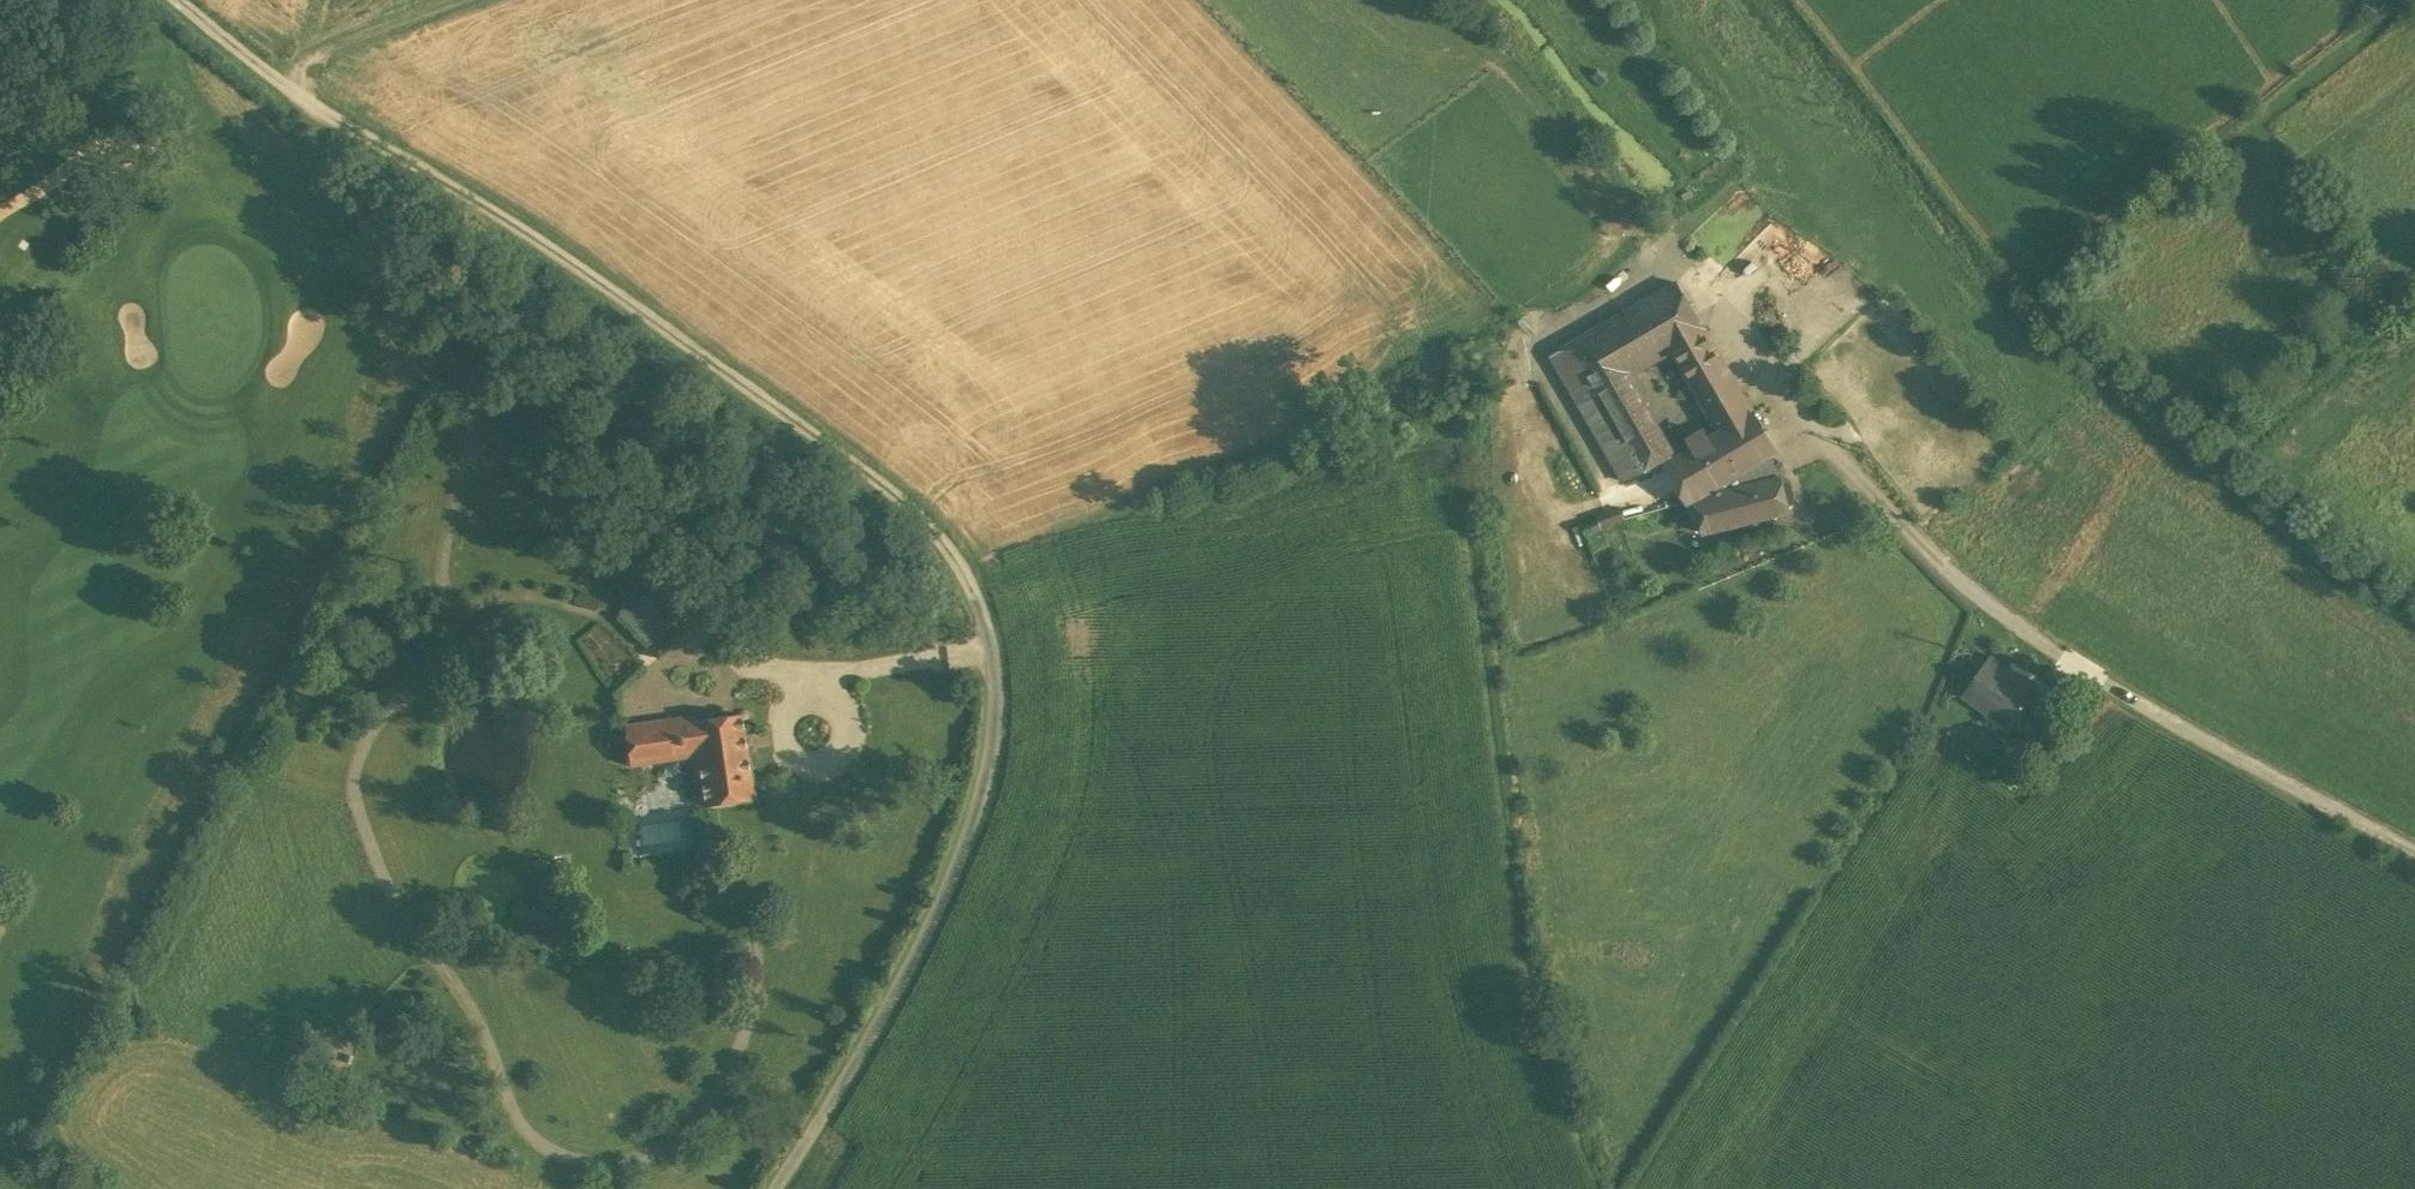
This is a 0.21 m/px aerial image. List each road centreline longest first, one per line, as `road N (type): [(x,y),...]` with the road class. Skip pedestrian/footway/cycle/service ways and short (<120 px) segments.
road 1 (track): [(170,0),(269,85),(491,207),(938,531),(968,579),(998,643),(989,786),(779,1188)]
road 2 (track): [(1818,420),(1901,520),(2018,625),(2284,782)]
road 3 (track): [(998,643),(828,676),(730,667)]
road 4 (track): [(269,85),(478,0)]

